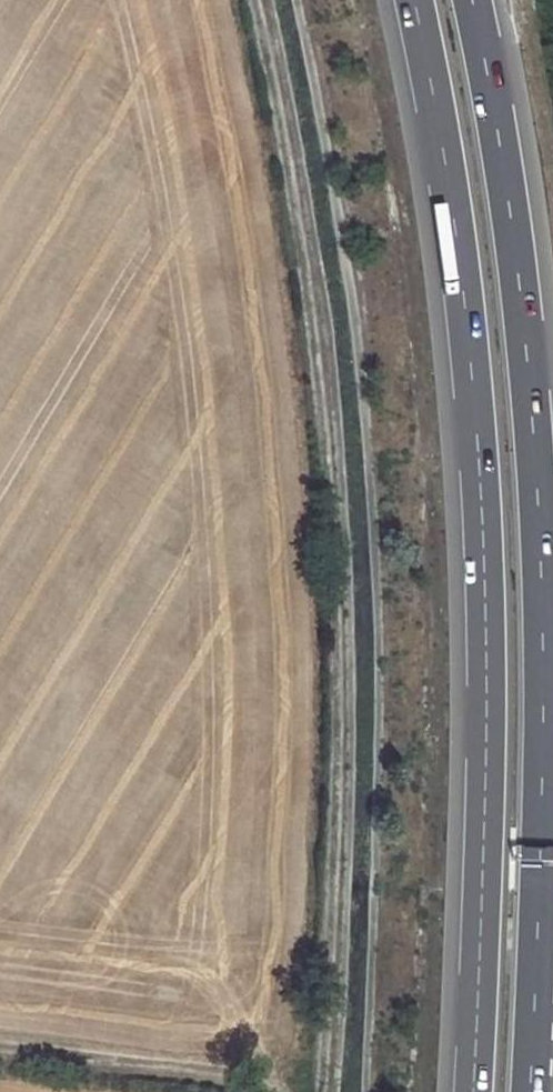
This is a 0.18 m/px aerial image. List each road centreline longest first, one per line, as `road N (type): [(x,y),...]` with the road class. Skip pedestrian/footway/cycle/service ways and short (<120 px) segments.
road 1 (trunk): [(530,1091),(544,621),(532,392),(506,181),(472,0)]
road 2 (trunk): [(415,0),(443,145),(479,450),(483,879),(472,1091)]
road 3 (track): [(0,1045),(258,1079),(271,1091)]

